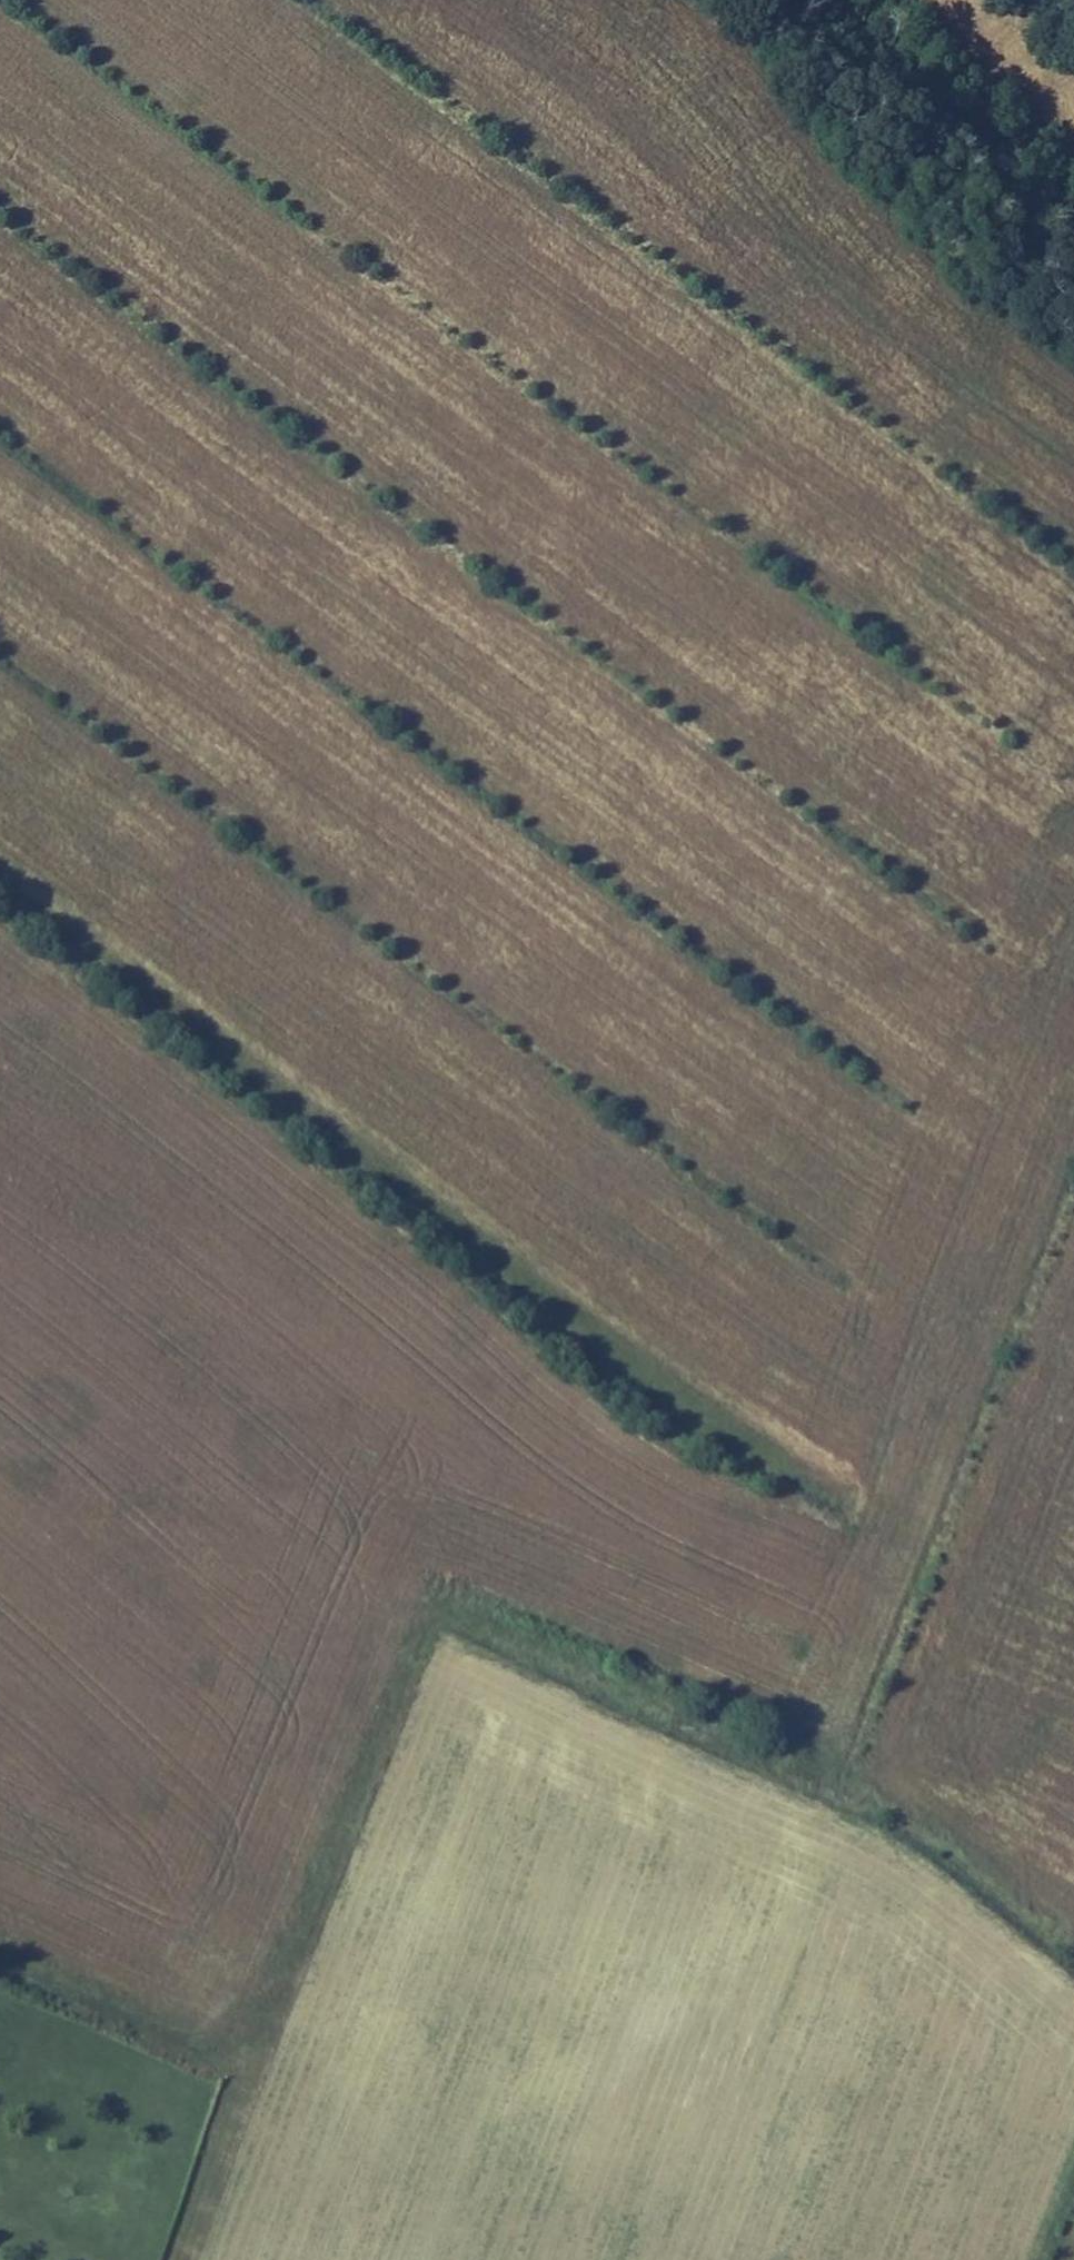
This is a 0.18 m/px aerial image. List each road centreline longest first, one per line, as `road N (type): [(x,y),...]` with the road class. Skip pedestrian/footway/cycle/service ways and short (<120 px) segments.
road 1 (track): [(1073,141),(912,0)]

